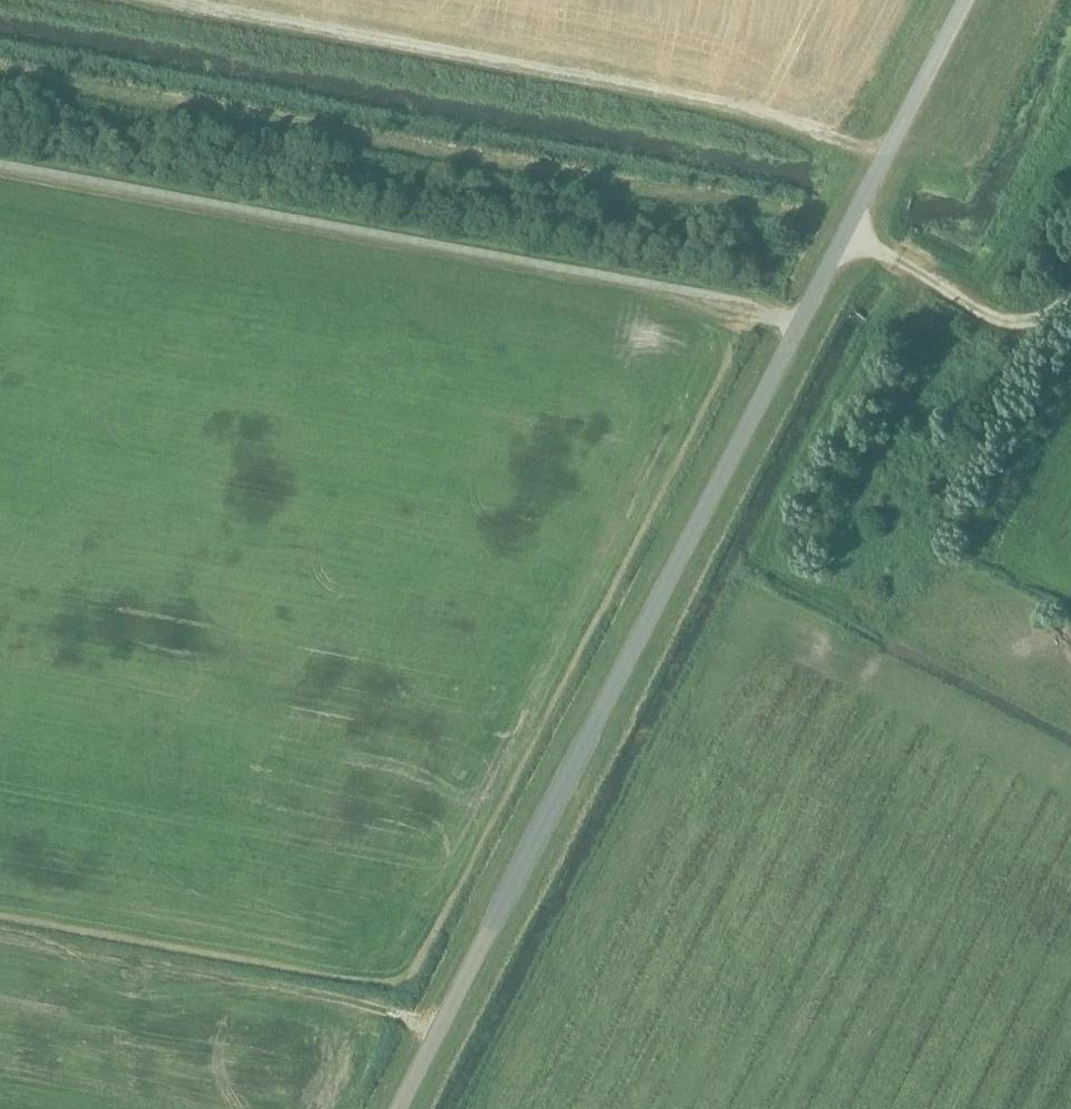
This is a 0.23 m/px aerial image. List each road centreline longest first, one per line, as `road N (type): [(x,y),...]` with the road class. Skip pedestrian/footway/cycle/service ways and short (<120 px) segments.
road 1 (unclassified): [(398,1108),(966,0)]
road 2 (track): [(1070,286),(1054,305),(1024,318),(809,217),(0,74)]
road 3 (track): [(751,589),(868,345),(931,279)]
road 4 (track): [(980,303),(1070,131)]

